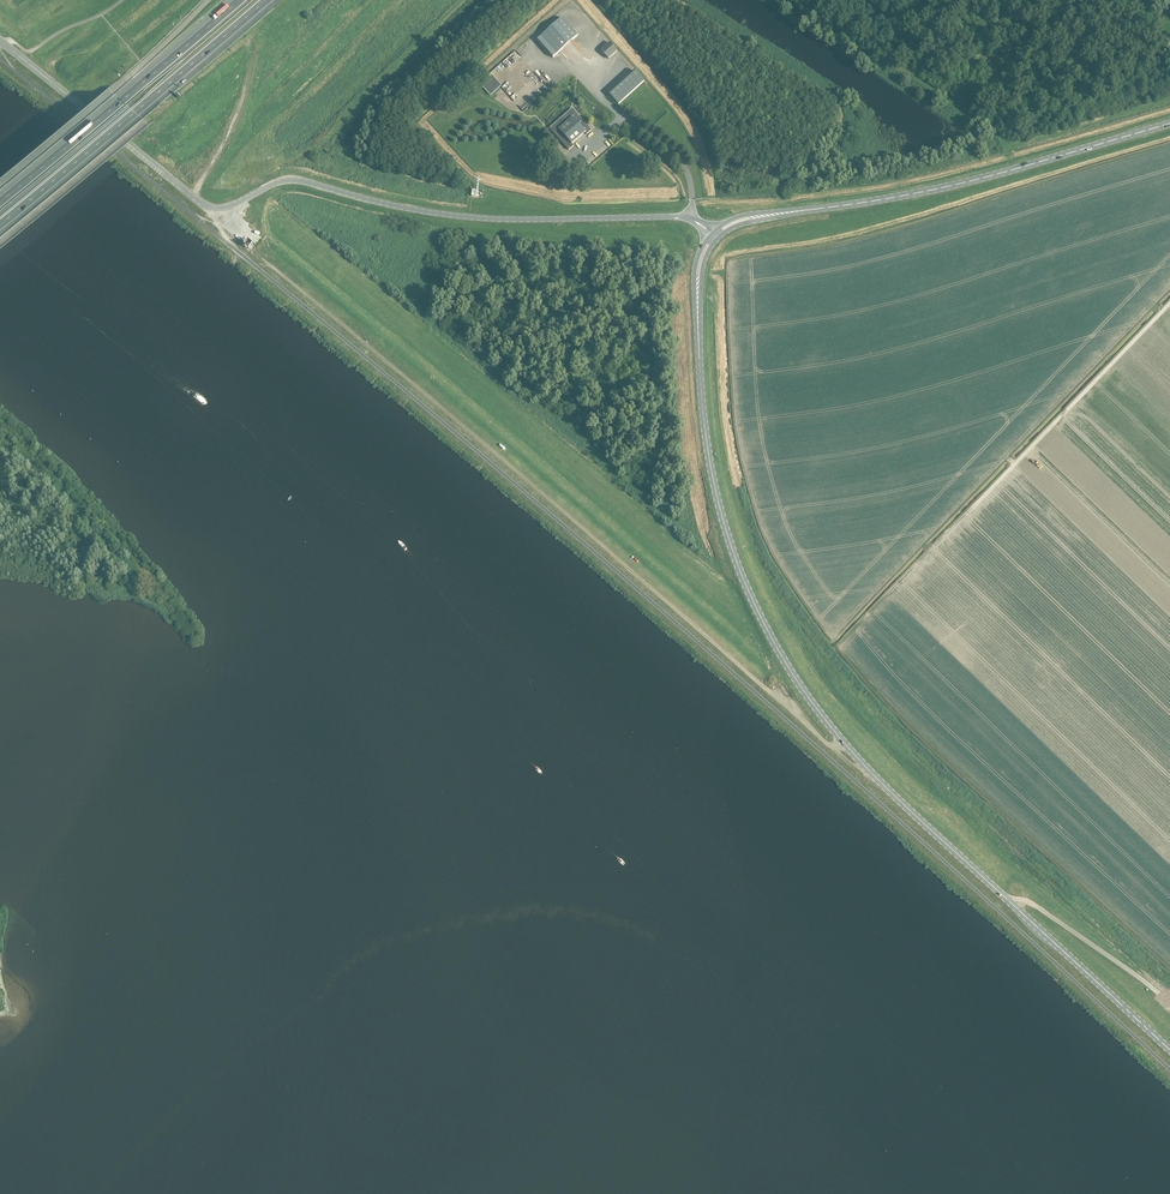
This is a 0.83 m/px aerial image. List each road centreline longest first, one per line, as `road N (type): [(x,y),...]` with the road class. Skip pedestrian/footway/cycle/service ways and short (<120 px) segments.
road 1 (secondary): [(1169,1050),(869,771),(782,657),(734,553),(709,459),(697,276),(714,235)]
road 2 (tertiary): [(714,235),(682,217),(434,213),(298,180),(229,207),(210,206),(0,41)]
road 3 (track): [(474,435),(875,777)]
road 4 (secondary): [(714,235),(746,218),(938,188),(1169,123)]
road 5 (motorway): [(0,223),(266,0)]
road 6 (motorway): [(239,0),(0,200)]
road 7 (track): [(192,195),(239,108),(254,57),(250,38),(152,115)]
road 8 (unclassified): [(209,0),(0,182)]

